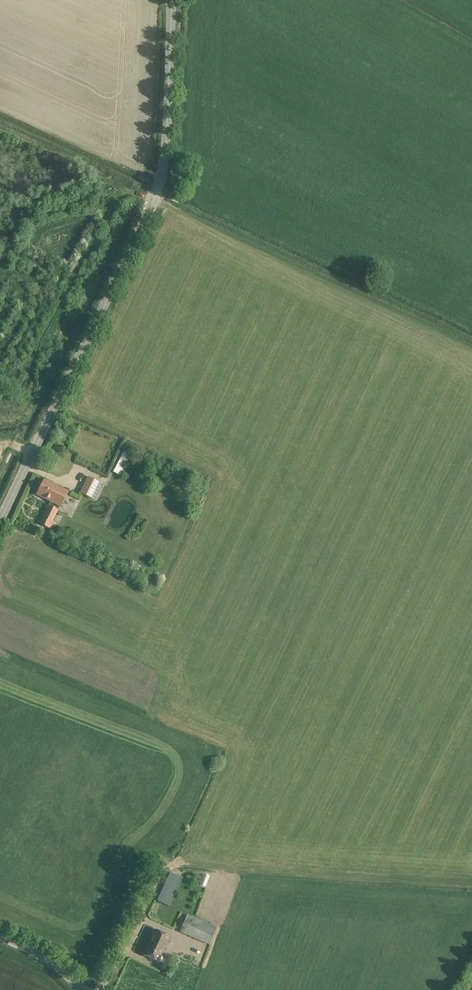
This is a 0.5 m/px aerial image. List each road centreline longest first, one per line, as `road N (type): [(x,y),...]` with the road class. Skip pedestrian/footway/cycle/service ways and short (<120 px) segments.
road 1 (unclassified): [(0,525),(162,184),(173,0)]

